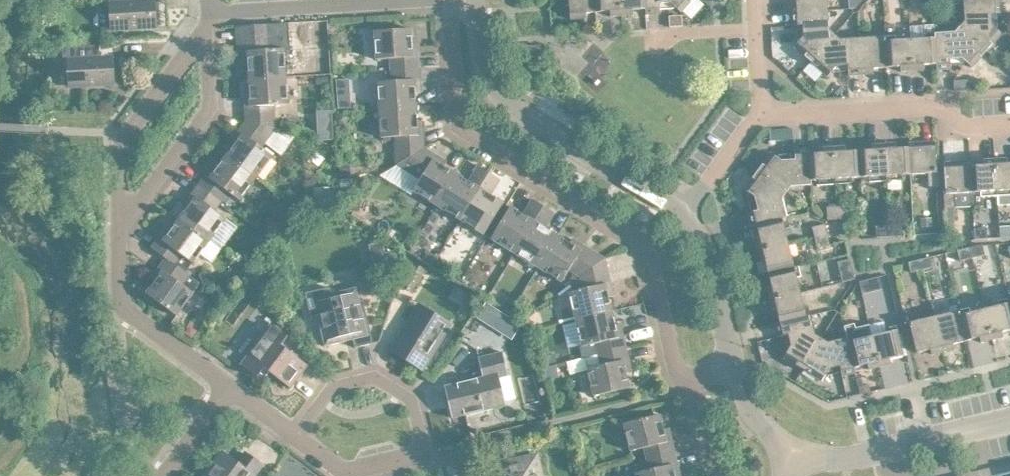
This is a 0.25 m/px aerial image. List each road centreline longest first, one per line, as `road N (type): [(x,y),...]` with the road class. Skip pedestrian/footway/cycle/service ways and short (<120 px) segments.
road 1 (residential): [(692,380),(678,363),(644,237),(457,120),(449,0)]
road 2 (tertiary): [(686,208),(508,97),(479,36),(476,0)]
road 3 (residential): [(299,431),(333,382),(377,369),(411,391),(424,443),(348,464)]
road 4 (residential): [(761,104),(937,102),(977,119),(1009,118)]
road 5 (residential): [(119,216),(213,94),(212,4)]
road 6 (residential): [(119,216),(120,138),(182,60),(212,4)]
road 7 (residential): [(233,383),(121,295),(119,216)]
road 8 (residential): [(797,453),(846,453),(1009,414)]
road 9 (tertiary): [(735,359),(705,224),(686,208)]
road 10 (residential): [(686,208),(761,104)]

